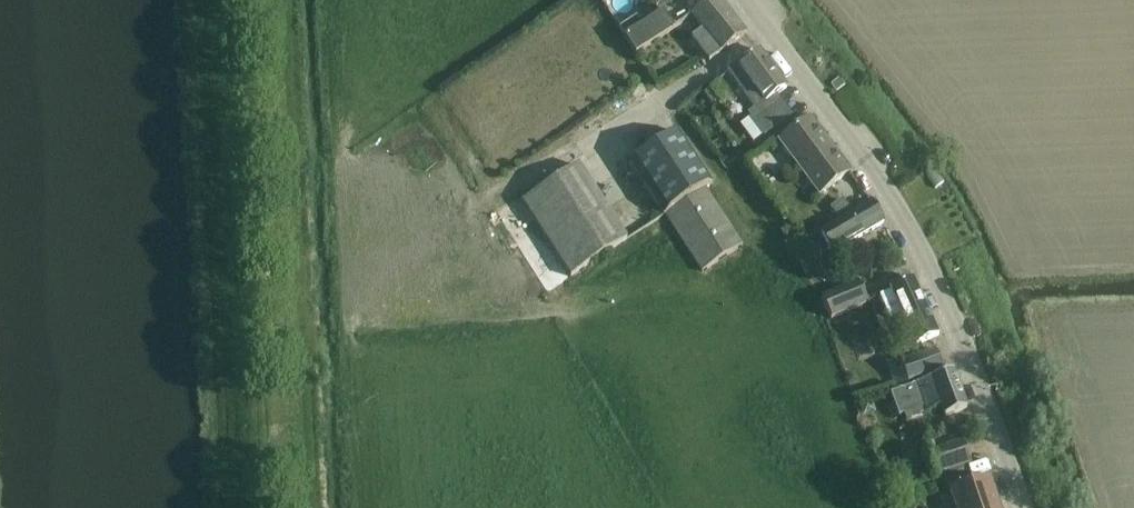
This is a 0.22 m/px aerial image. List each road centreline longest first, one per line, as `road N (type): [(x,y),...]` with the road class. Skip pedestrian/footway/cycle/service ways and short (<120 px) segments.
road 1 (unclassified): [(1022,507),(906,226),(746,0)]

